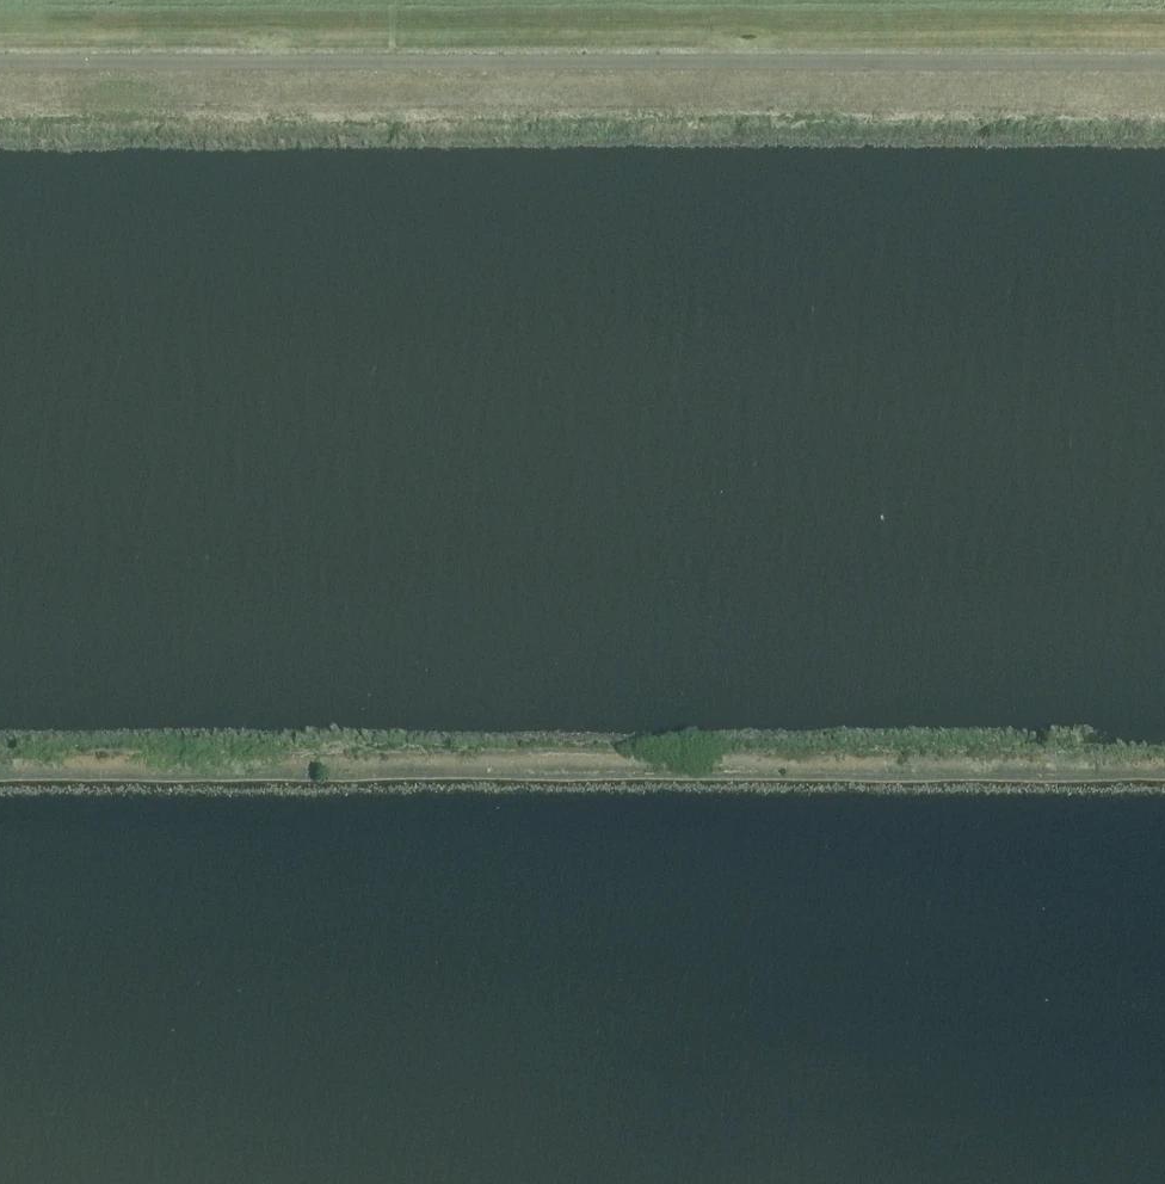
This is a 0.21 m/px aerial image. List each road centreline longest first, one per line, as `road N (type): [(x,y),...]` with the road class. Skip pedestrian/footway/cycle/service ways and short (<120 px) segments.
road 1 (unclassified): [(1164,61),(0,62)]

